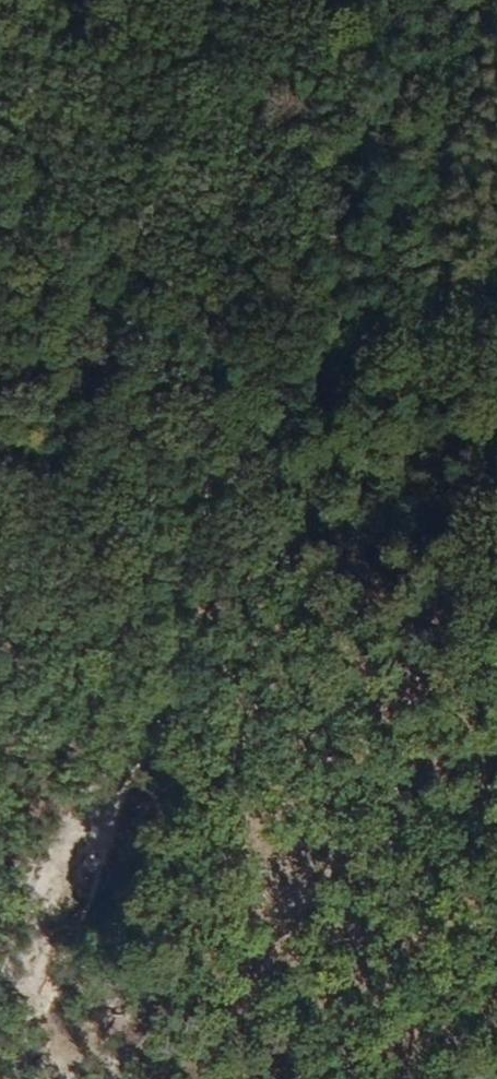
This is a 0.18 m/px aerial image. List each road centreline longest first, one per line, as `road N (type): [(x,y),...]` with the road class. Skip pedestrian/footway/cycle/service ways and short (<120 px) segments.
road 1 (track): [(0,931),(184,366),(148,0)]
road 2 (track): [(184,366),(393,788),(496,926)]
road 3 (track): [(184,366),(272,381),(496,385)]

